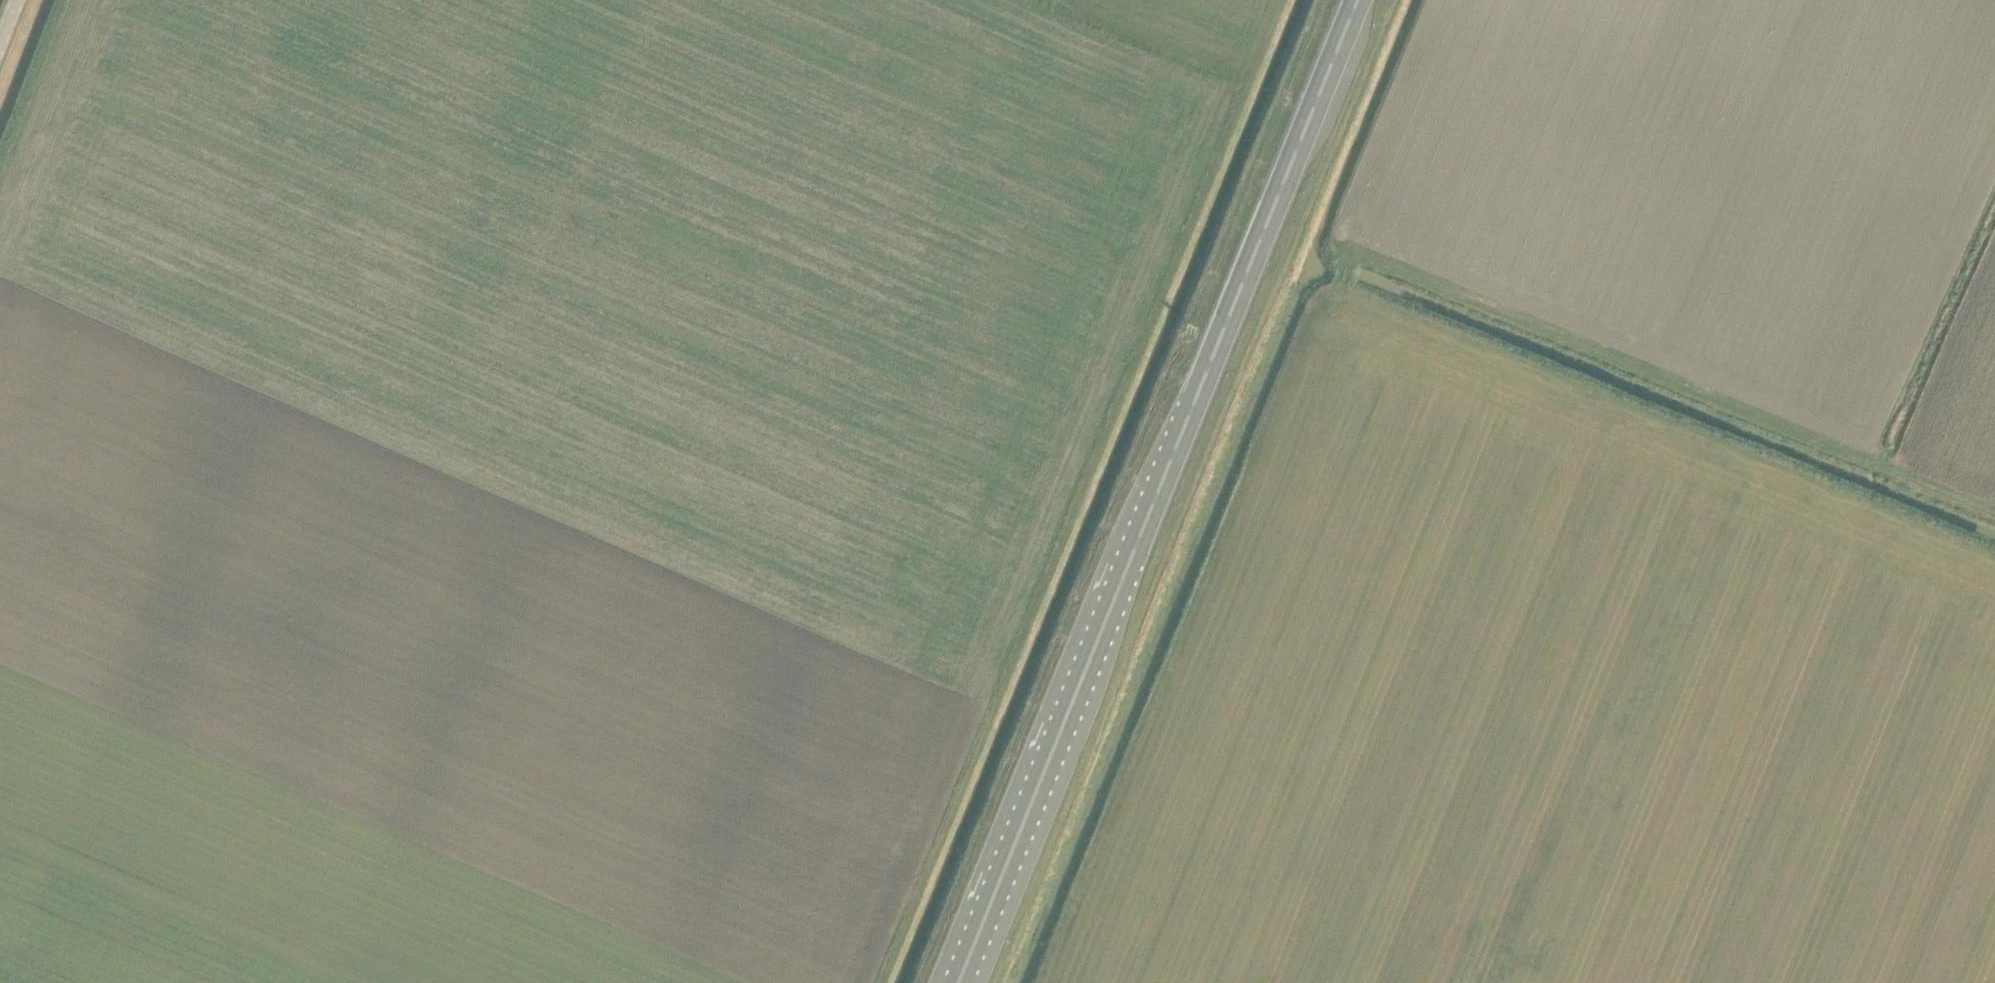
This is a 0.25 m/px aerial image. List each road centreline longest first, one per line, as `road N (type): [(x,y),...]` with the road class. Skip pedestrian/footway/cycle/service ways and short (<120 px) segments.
road 1 (trunk): [(959,982),(1358,0)]

